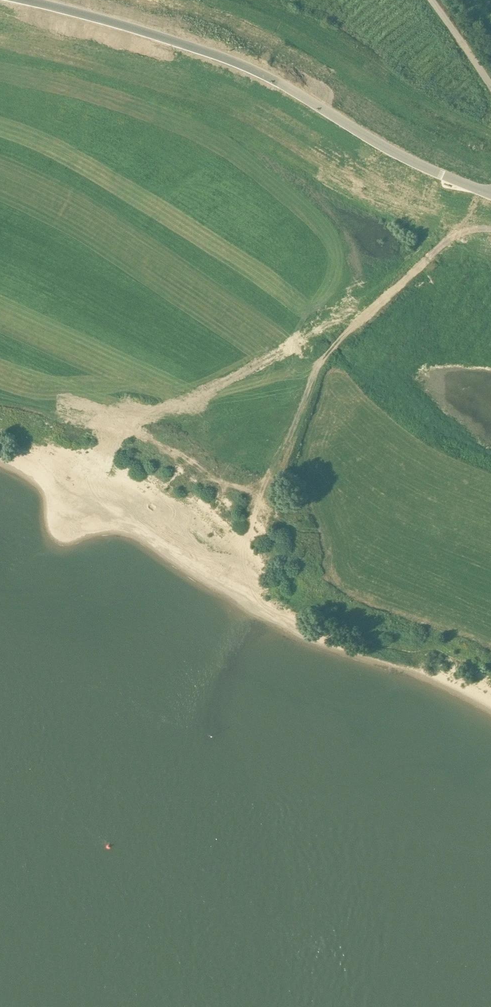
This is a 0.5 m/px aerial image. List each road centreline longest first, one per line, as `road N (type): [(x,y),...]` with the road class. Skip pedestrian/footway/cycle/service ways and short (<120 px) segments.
road 1 (unclassified): [(490,194),(381,145),(235,62),(26,0)]
road 2 (track): [(0,40),(239,111),(463,231)]
road 3 (track): [(258,503),(320,362),(463,231)]

